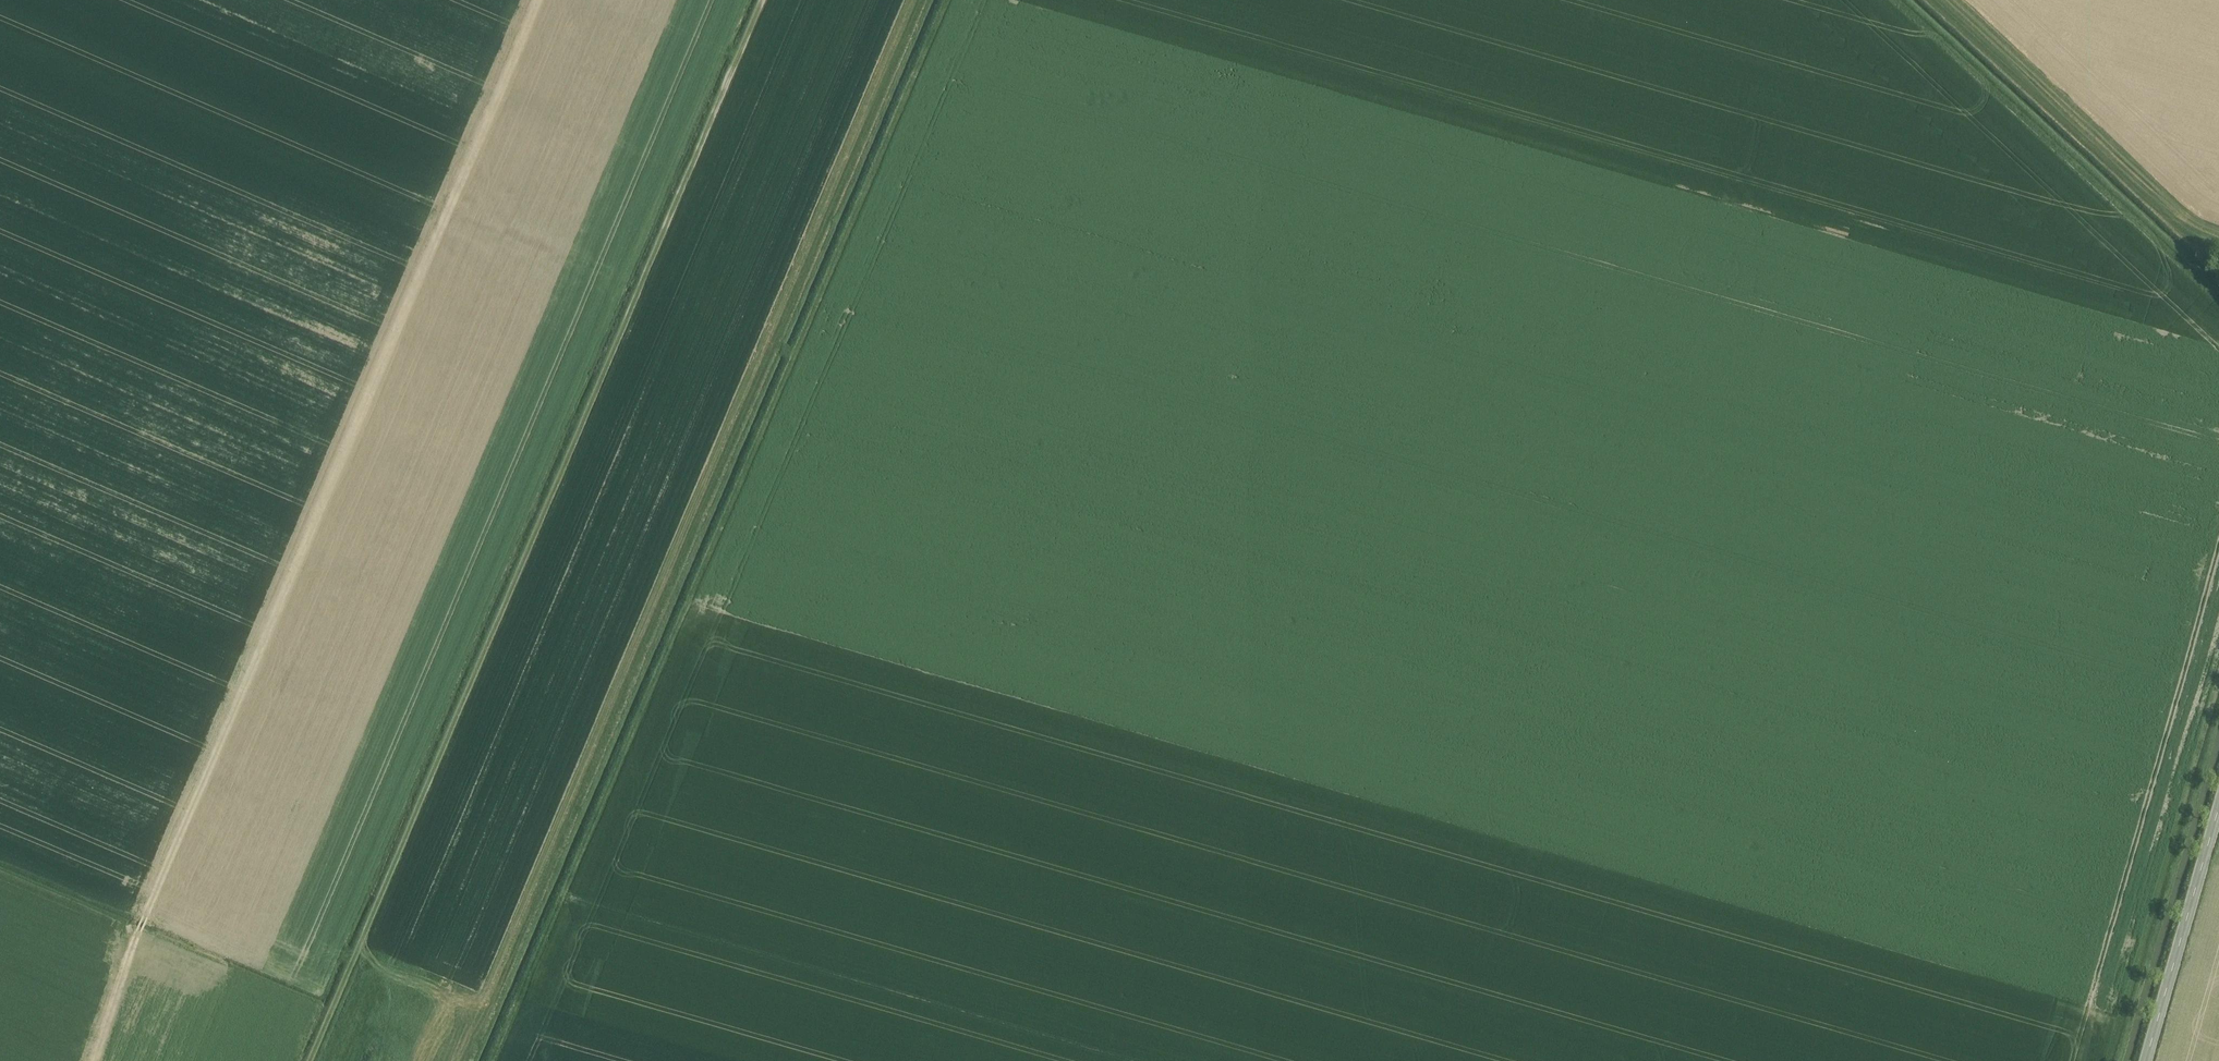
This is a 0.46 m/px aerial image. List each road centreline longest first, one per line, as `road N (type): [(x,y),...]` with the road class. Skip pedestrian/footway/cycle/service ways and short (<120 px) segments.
road 1 (track): [(767,0),(315,1060)]
road 2 (tertiary): [(2147,1060),(2218,812)]

